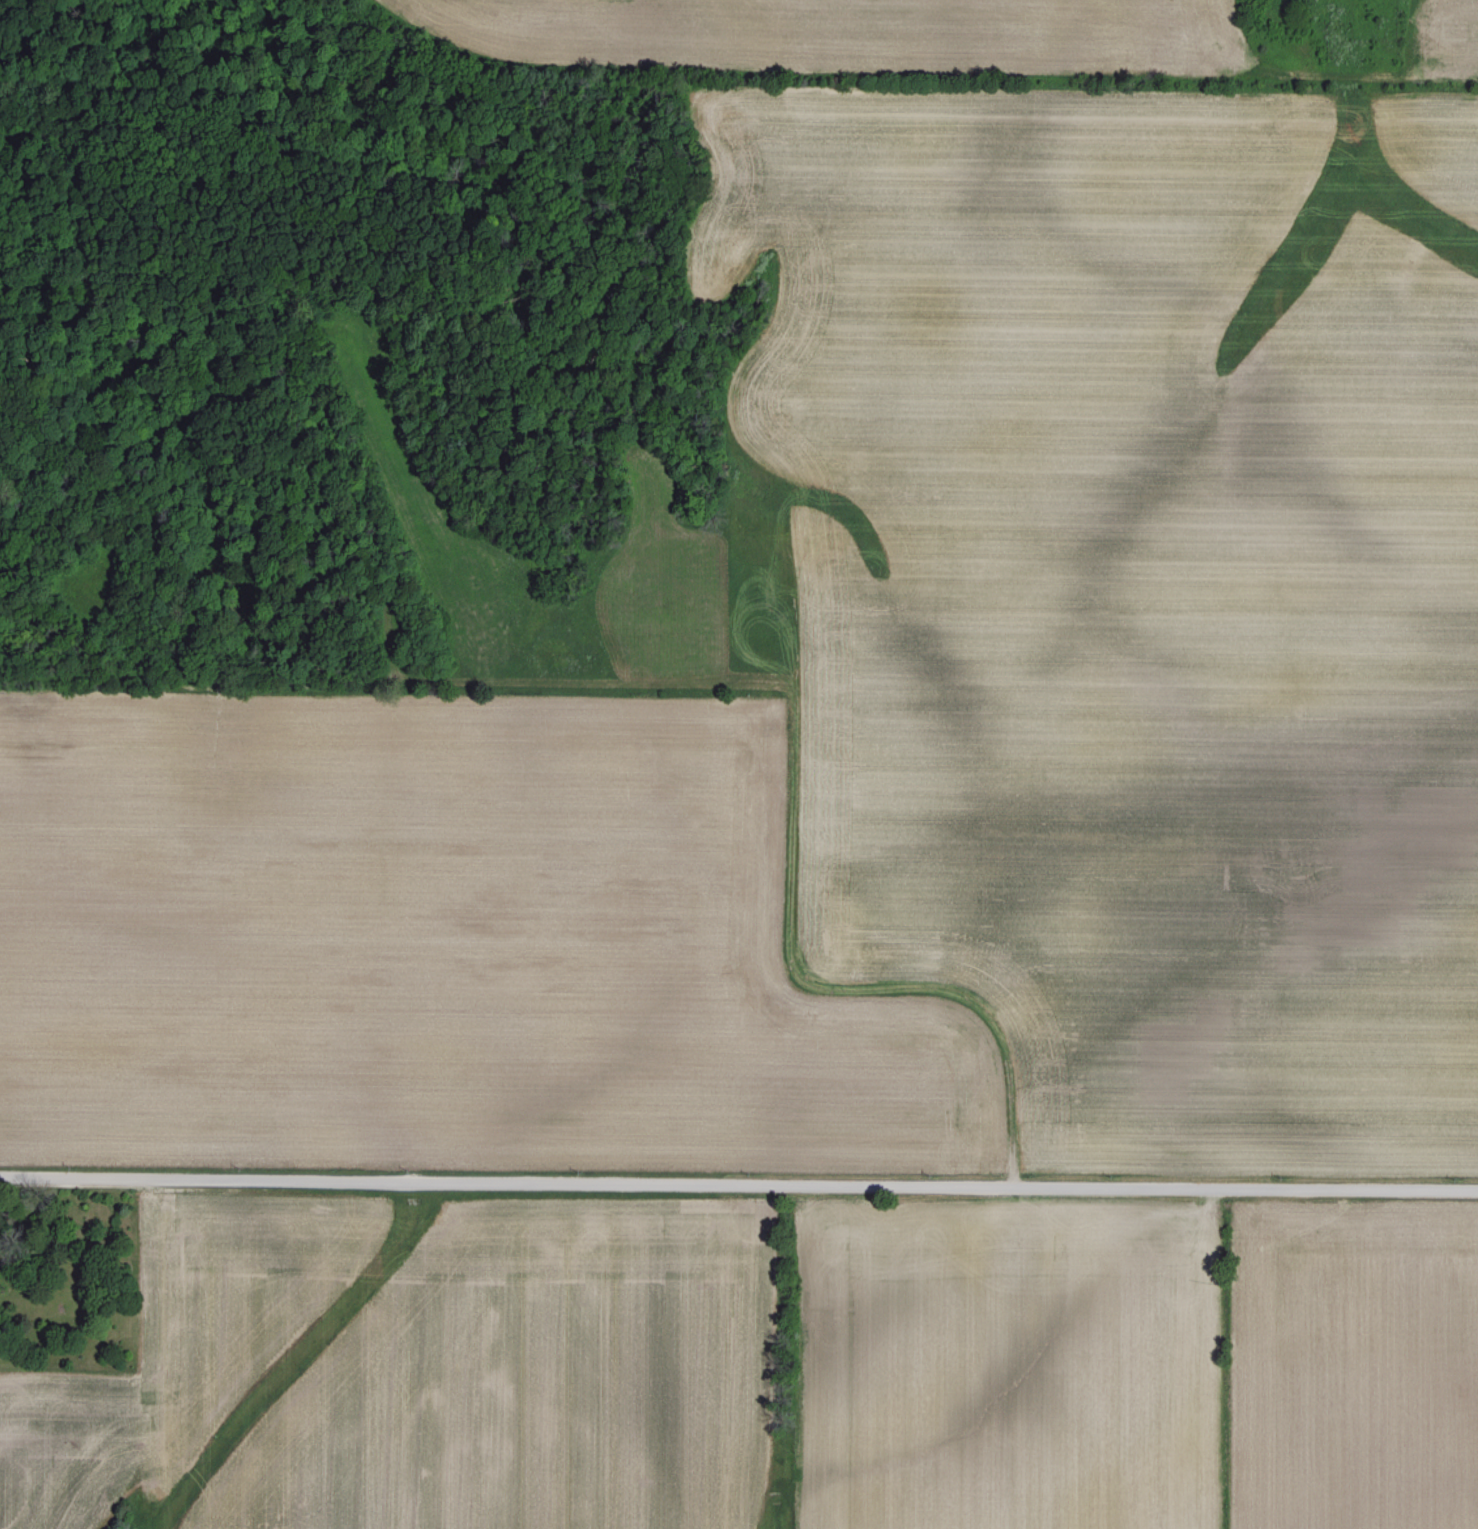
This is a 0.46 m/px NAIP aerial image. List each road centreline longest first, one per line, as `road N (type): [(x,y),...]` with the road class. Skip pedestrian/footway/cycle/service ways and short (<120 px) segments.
road 1 (residential): [(1477,1193),(0,1178)]

